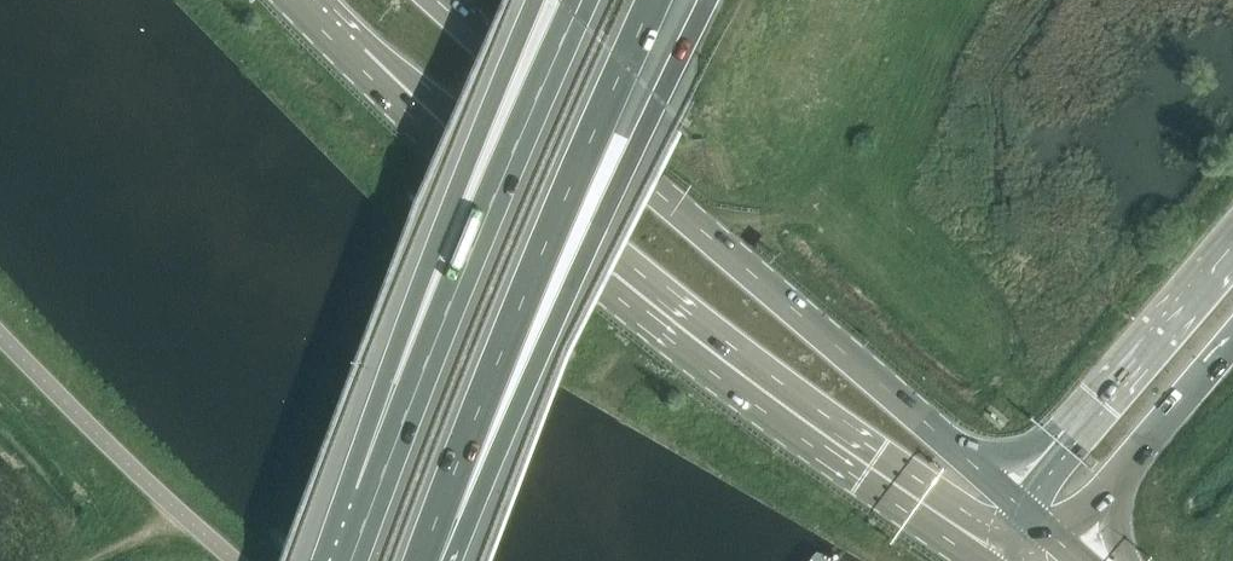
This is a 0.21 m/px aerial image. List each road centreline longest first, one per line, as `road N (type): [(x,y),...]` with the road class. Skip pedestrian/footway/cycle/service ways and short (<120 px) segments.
road 1 (trunk): [(305,0),(612,275),(990,560)]
road 2 (trunk): [(1013,500),(438,0)]
road 3 (motorway): [(422,560),(542,348),(709,0)]
road 4 (motorway): [(421,560),(653,0)]
road 5 (motorway): [(582,0),(378,488)]
road 6 (motorway): [(532,0),(398,349),(378,488)]
road 7 (motorway): [(1232,244),(1013,500)]
road 8 (motorway): [(1052,535),(1084,512),(1232,336)]

